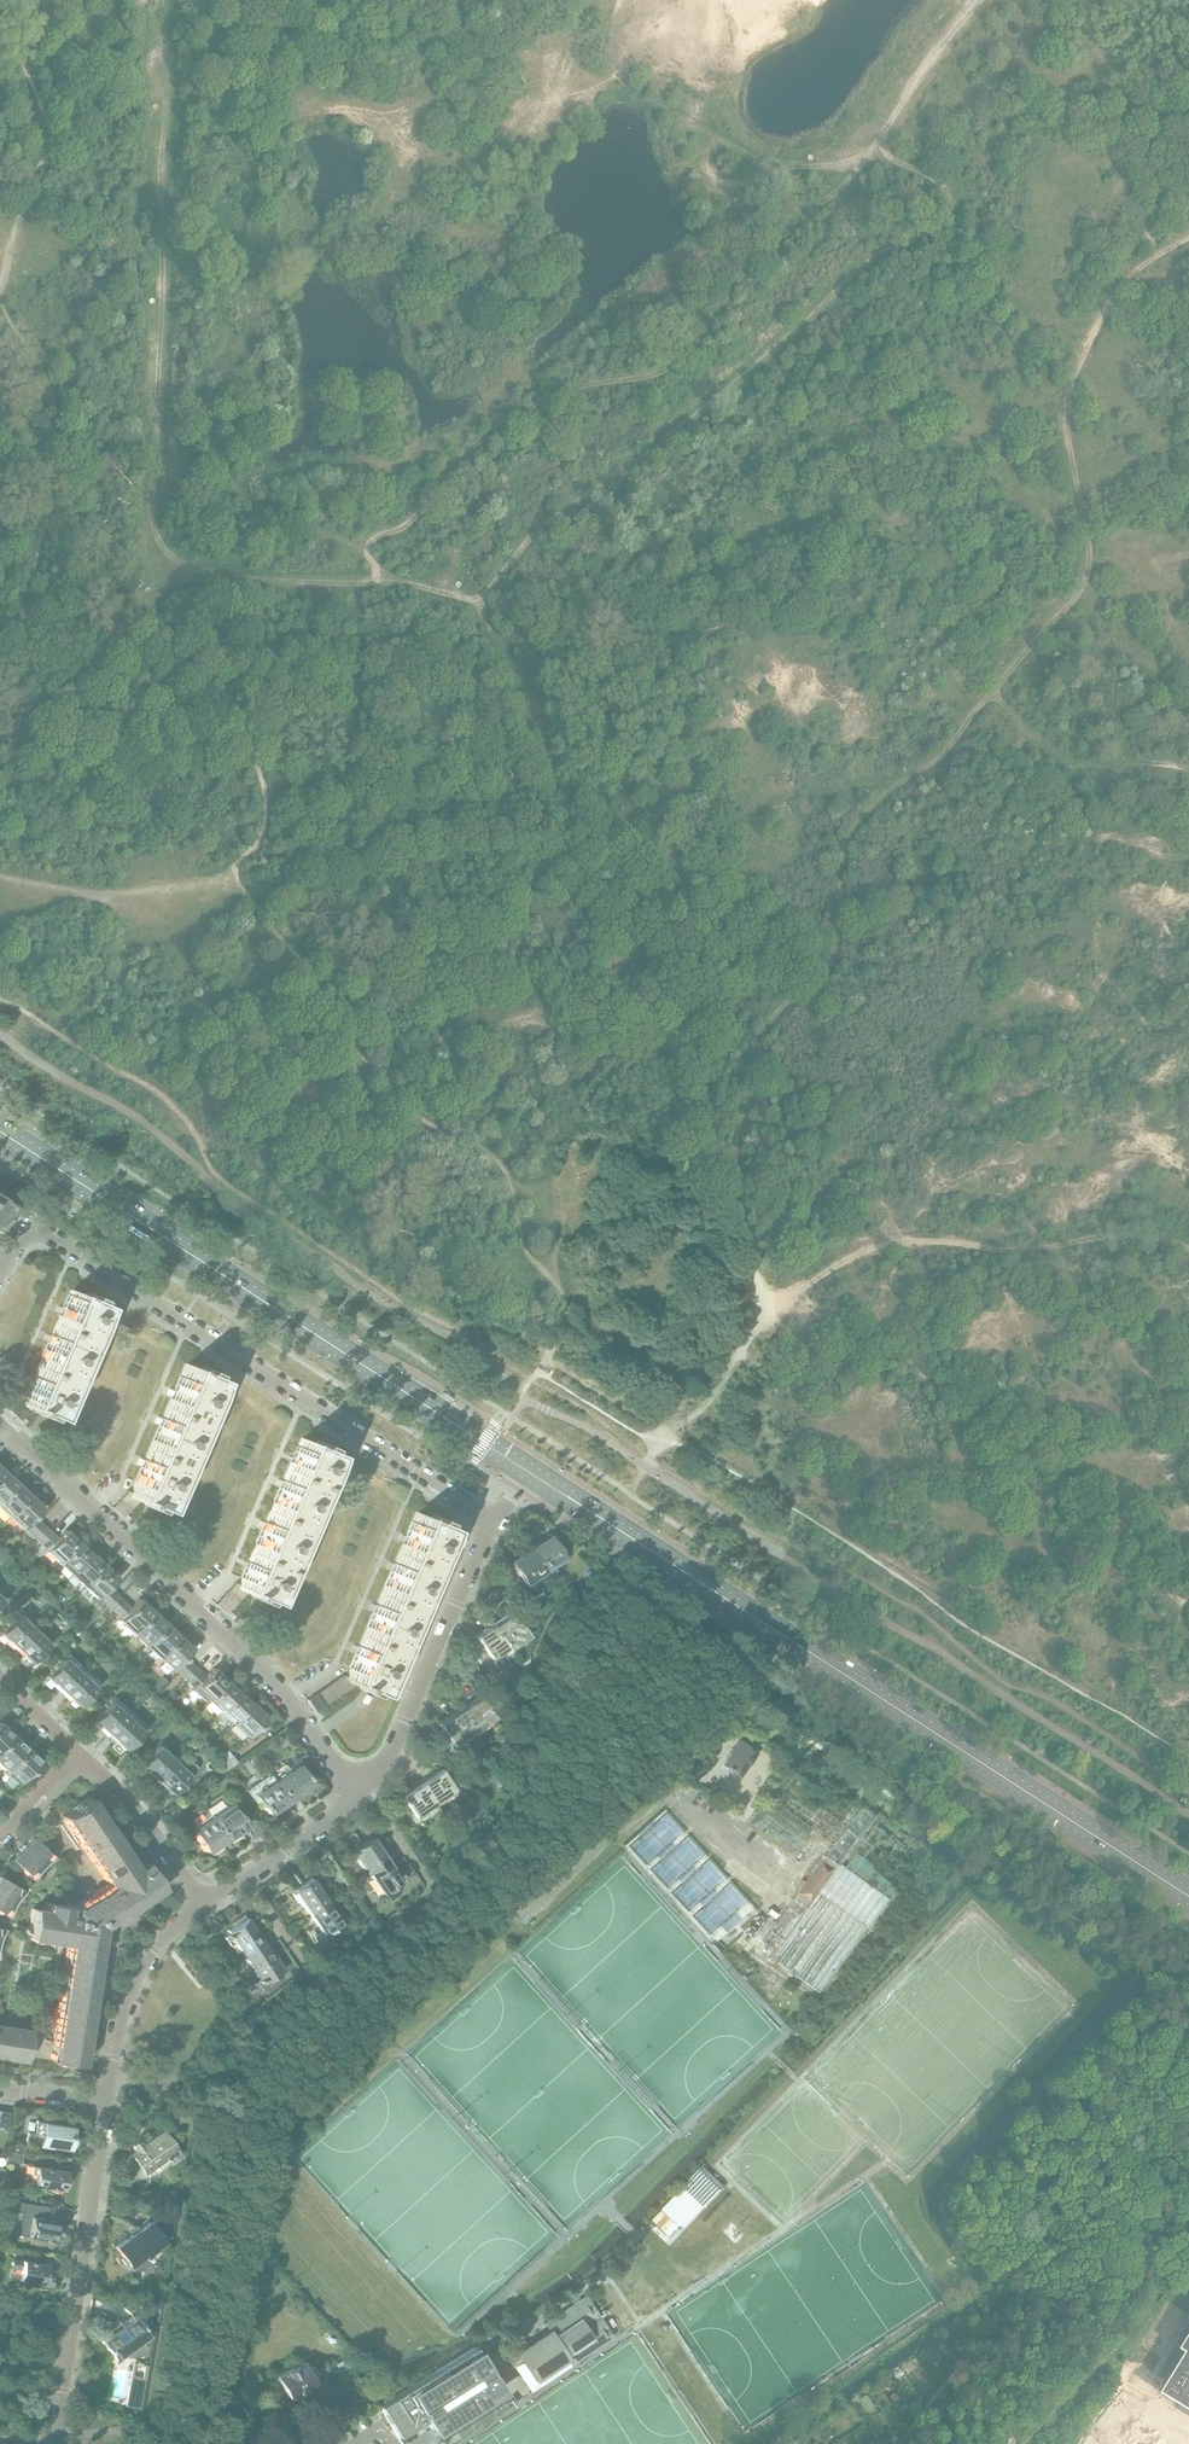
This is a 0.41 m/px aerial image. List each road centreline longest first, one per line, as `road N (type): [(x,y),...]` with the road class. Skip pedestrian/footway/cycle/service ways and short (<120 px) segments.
road 1 (track): [(155,29),(159,532),(183,557),(226,577),(381,582),(477,597),(540,525),(692,423),(864,259),(937,222),(948,207),(946,186),(882,154)]
road 2 (track): [(195,0),(247,199),(222,289),(221,346),(196,379),(206,447),(232,488),(352,547),(408,525),(472,447),(532,405),(680,360),(750,265),(882,154)]
road 3 (track): [(768,1309),(732,1158),(761,1037),(829,966),(850,824),(950,745),(1088,575),(1066,398),(1117,283),(1188,236)]
road 4 (secondary): [(1188,1895),(582,1506)]
road 5 (track): [(1188,1249),(1141,1236),(1002,1251),(884,1243),(853,1255),(768,1309),(702,1409),(664,1438),(625,1511)]
road 6 (residential): [(494,1520),(43,1231),(25,1235),(6,1261)]
road 7 (secondary): [(473,1435),(0,1131)]
road 8 (residential): [(352,1793),(285,1696),(0,1422)]
road 9 (track): [(612,0),(608,48),(635,89),(780,166),(882,154)]
road 10 (residential): [(61,2443),(62,2390),(107,2098)]
road 11 (residential): [(352,1793),(390,1748),(494,1520)]
road 12 (track): [(992,694),(1071,765),(1158,758),(1188,770)]
road 13 (residential): [(107,2098),(140,1970),(157,1944),(204,1903)]
road 14 (residential): [(204,1903),(142,1818),(73,1751)]
road 15 (track): [(679,1407),(662,1417),(638,1415),(510,1331)]
road 16 (residential): [(204,1903),(308,1833),(352,1793)]
road 17 (track): [(882,154),(881,136),(975,0)]
road 18 (track): [(477,597),(546,728)]
road 19 (track): [(725,139),(713,143),(705,158),(714,188),(732,193),(780,166)]
road 20 (secondary): [(582,1506),(527,1460),(473,1435)]

